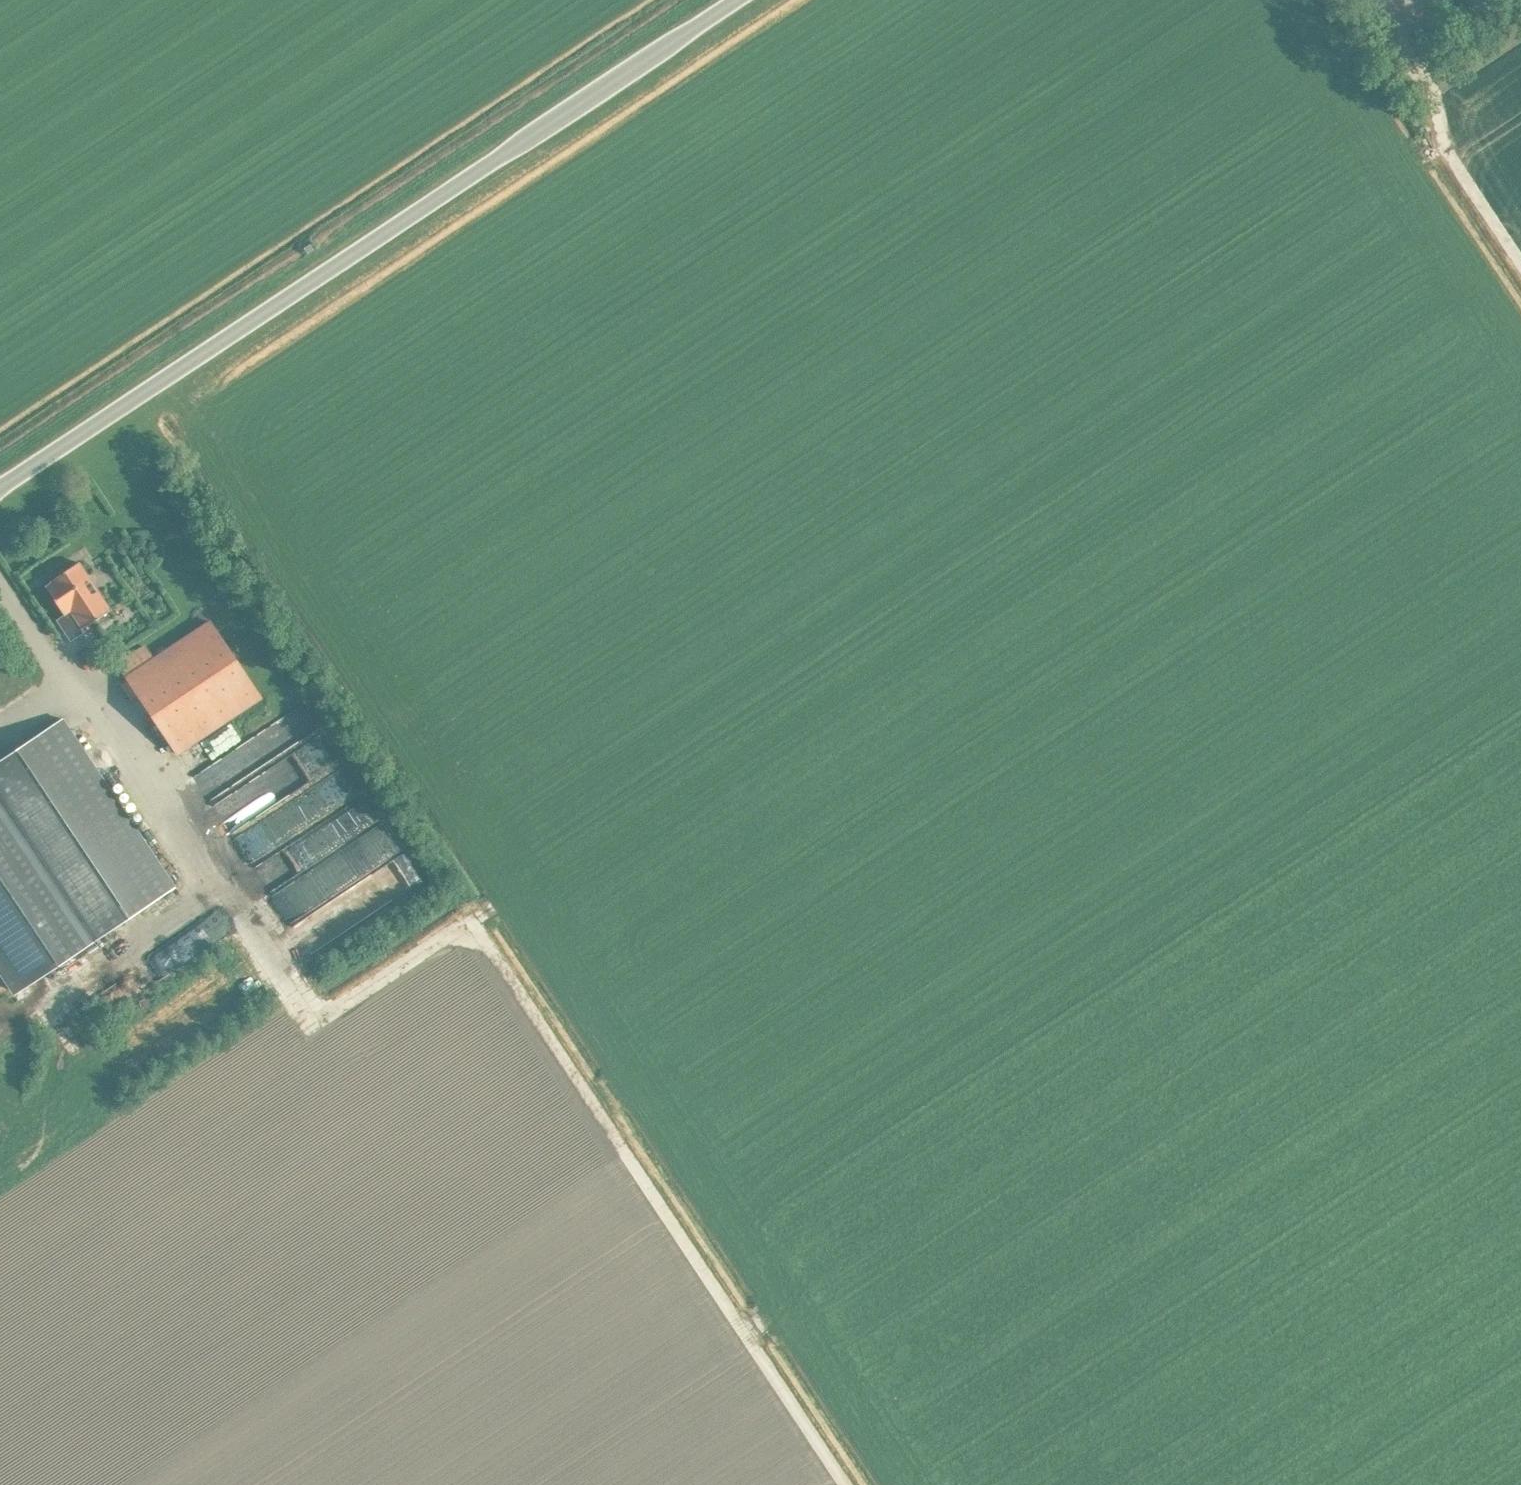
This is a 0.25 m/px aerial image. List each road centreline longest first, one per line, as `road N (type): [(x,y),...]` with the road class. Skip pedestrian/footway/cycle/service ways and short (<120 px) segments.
road 1 (unclassified): [(0,475),(728,0)]

